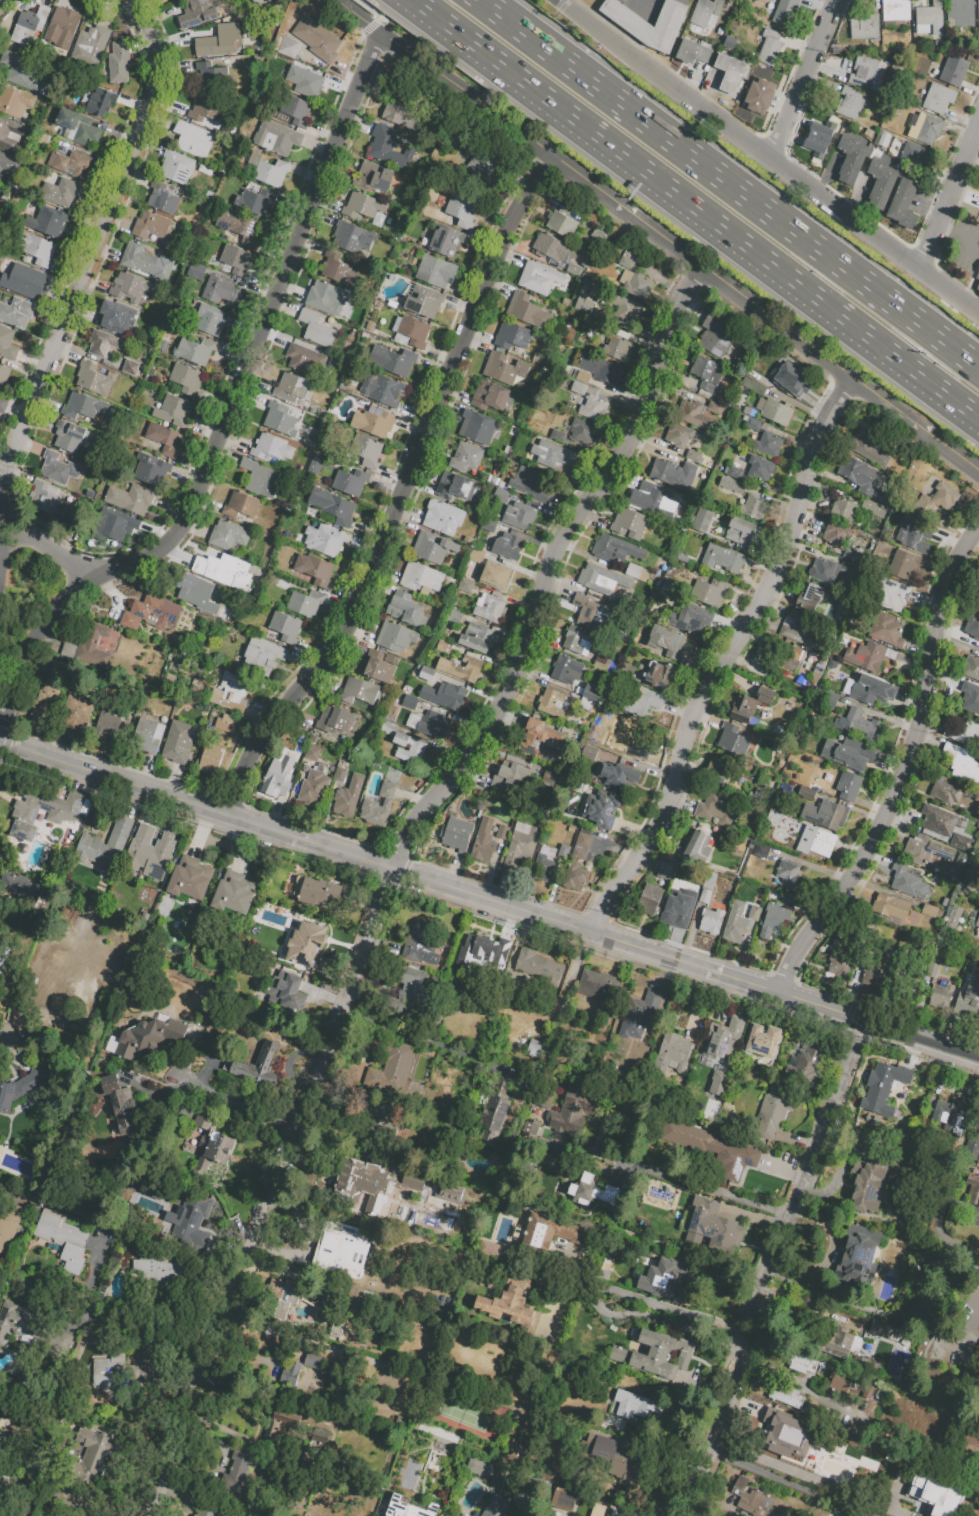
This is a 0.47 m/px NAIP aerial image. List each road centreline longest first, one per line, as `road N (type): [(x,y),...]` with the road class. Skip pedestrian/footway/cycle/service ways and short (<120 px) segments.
road 1 (residential): [(138,1515),(391,867),(500,714),(556,552),(631,442),(685,293),(703,266)]
road 2 (tertiary): [(0,740),(978,1059)]
road 3 (residential): [(0,714),(34,644),(65,603),(91,579),(157,551),(184,519),(377,33)]
road 4 (residential): [(377,33),(978,472)]
road 5 (residential): [(226,813),(264,730),(342,639),(512,219),(555,157)]
road 6 (motorway): [(414,0),(978,419)]
road 7 (residential): [(595,934),(671,814),(690,724),(776,579),(820,428),(854,378)]
road 8 (motorway): [(978,369),(482,0)]
road 9 (residential): [(675,1515),(699,1475),(785,1213),(863,1023)]
road 10 (residential): [(555,0),(978,314)]
road 11 (residential): [(783,997),(807,939),(844,894),(893,805),(925,706),(950,572),(978,528)]
road 12 (residential): [(122,0),(151,49),(151,96),(0,474)]
road 13 (residential): [(822,1123),(944,1167),(951,1181),(938,1236),(978,1253)]
road 14 (residential): [(771,161),(837,0)]
road 15 (residential): [(920,270),(978,125)]

